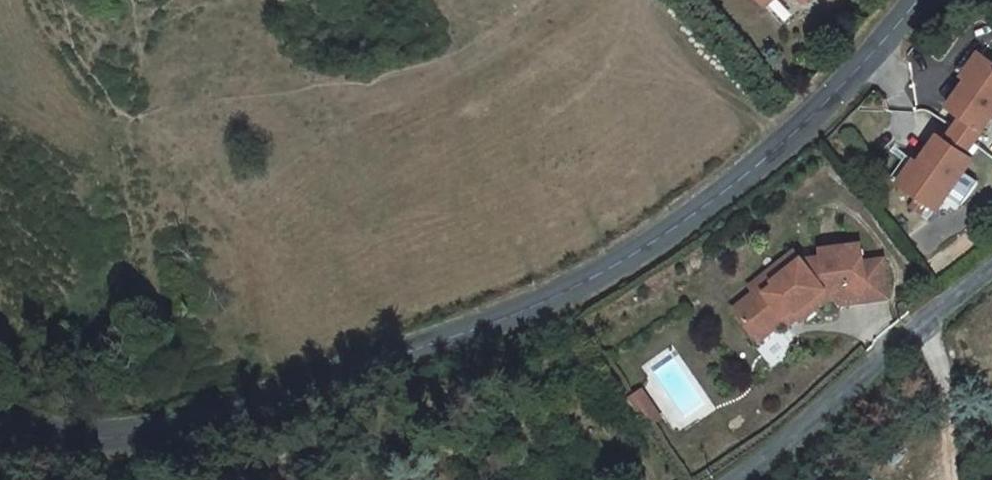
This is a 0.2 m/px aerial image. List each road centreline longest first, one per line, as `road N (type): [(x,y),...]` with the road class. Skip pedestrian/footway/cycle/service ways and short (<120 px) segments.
road 1 (tertiary): [(918,0),(793,134),(602,274),(467,333),(178,427),(109,440),(0,420)]
road 2 (unclassified): [(725,479),(991,268)]

